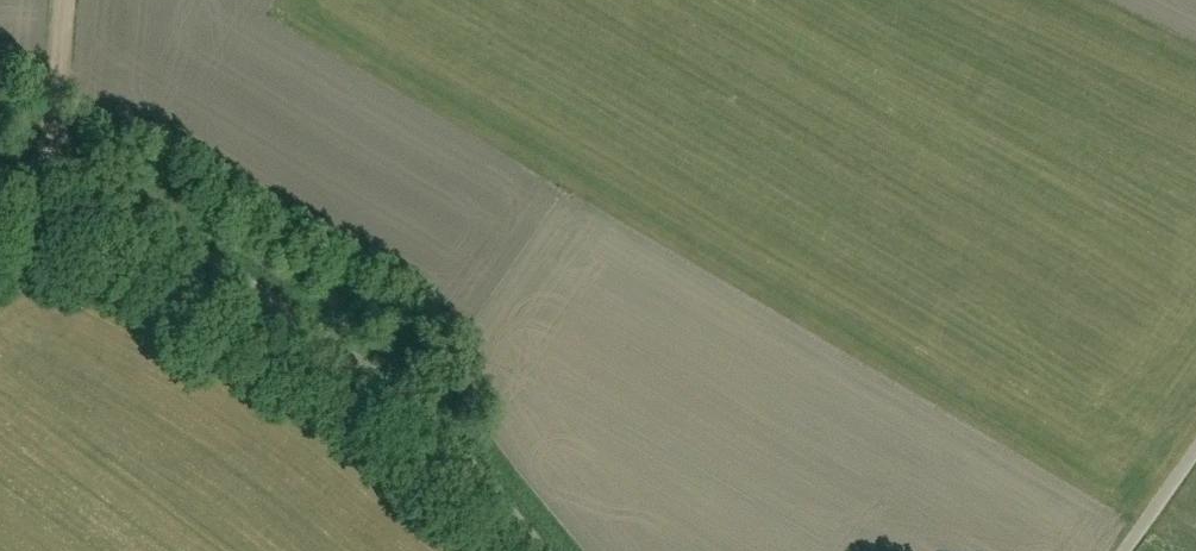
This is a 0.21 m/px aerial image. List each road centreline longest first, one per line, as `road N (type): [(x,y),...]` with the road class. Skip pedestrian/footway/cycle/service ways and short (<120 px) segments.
road 1 (unclassified): [(542,550),(419,412),(209,259),(90,192),(53,183),(0,191)]
road 2 (track): [(53,183),(64,0)]
road 3 (unclassified): [(1125,550),(1195,451)]

